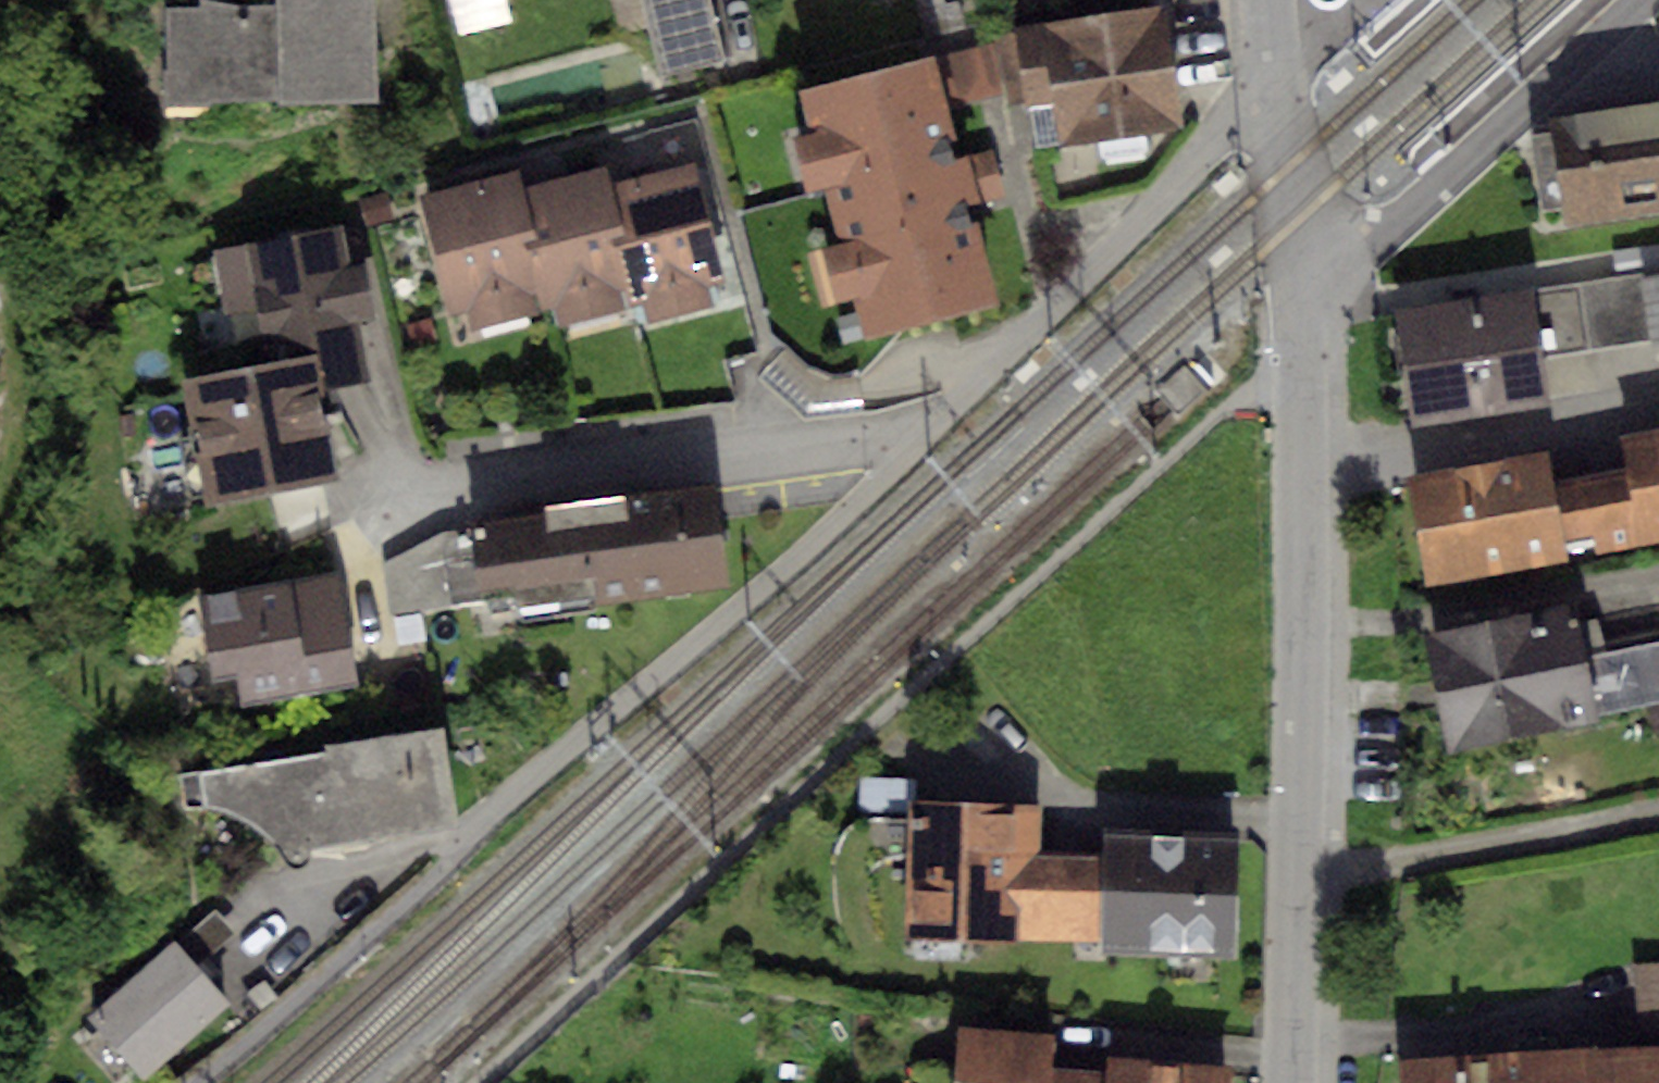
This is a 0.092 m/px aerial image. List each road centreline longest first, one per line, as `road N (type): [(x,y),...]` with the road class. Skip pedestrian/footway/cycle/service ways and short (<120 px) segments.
road 1 (residential): [(1309,298),(1316,460),(1298,1082)]
road 2 (residential): [(1639,0),(1309,298)]
road 3 (residential): [(1283,46),(1309,298)]
road 4 (track): [(0,456),(0,304)]

